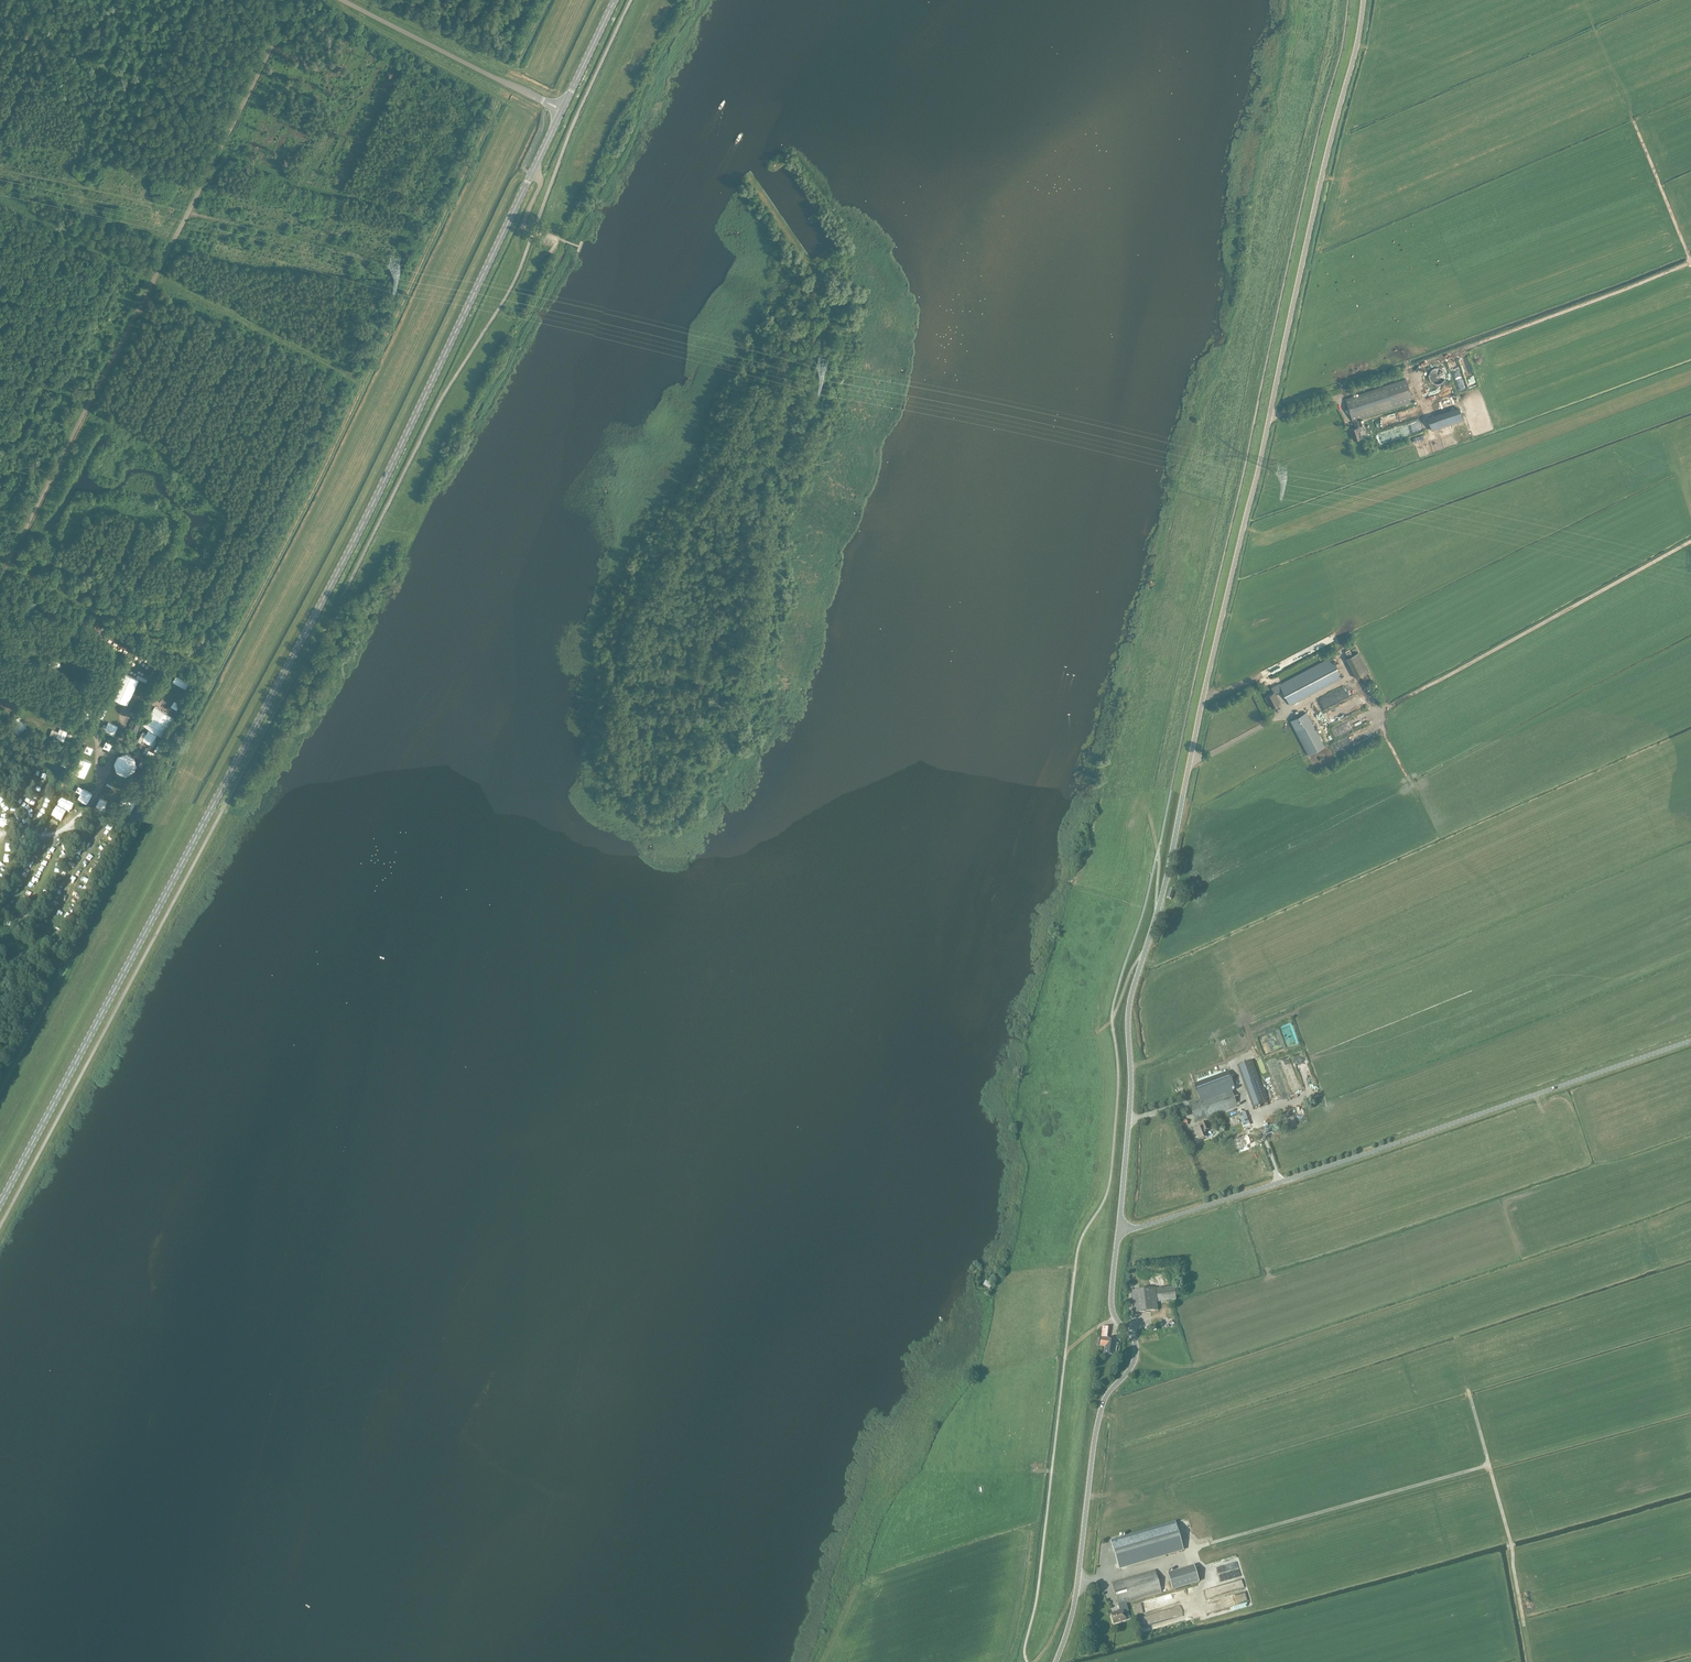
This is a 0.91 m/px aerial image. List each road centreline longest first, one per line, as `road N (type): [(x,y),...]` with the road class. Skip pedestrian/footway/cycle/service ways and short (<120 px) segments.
road 1 (primary): [(0,1204),(361,526),(532,173)]
road 2 (track): [(499,96),(308,495),(0,1081)]
road 3 (unclassified): [(1156,912),(1363,0)]
road 4 (unclassified): [(16,547),(295,0)]
road 5 (unclassified): [(1690,1042),(1394,1148),(1119,1228)]
road 6 (unclassified): [(1055,1661),(1080,1579),(1097,1422),(1136,1355),(1111,1306),(1119,1228)]
road 7 (track): [(0,201),(361,384)]
road 8 (unclassified): [(1119,1228),(1129,1002),(1146,950)]
road 9 (track): [(0,15),(232,126)]
road 10 (unclassified): [(562,110),(342,0)]
road 11 (track): [(364,377),(157,272)]
road 12 (track): [(214,669),(8,564)]
road 13 (track): [(508,101),(333,0)]
road 14 (track): [(87,408),(149,441),(239,524)]
road 15 (track): [(362,0),(528,72)]
road 16 (primary): [(562,110),(614,0)]

